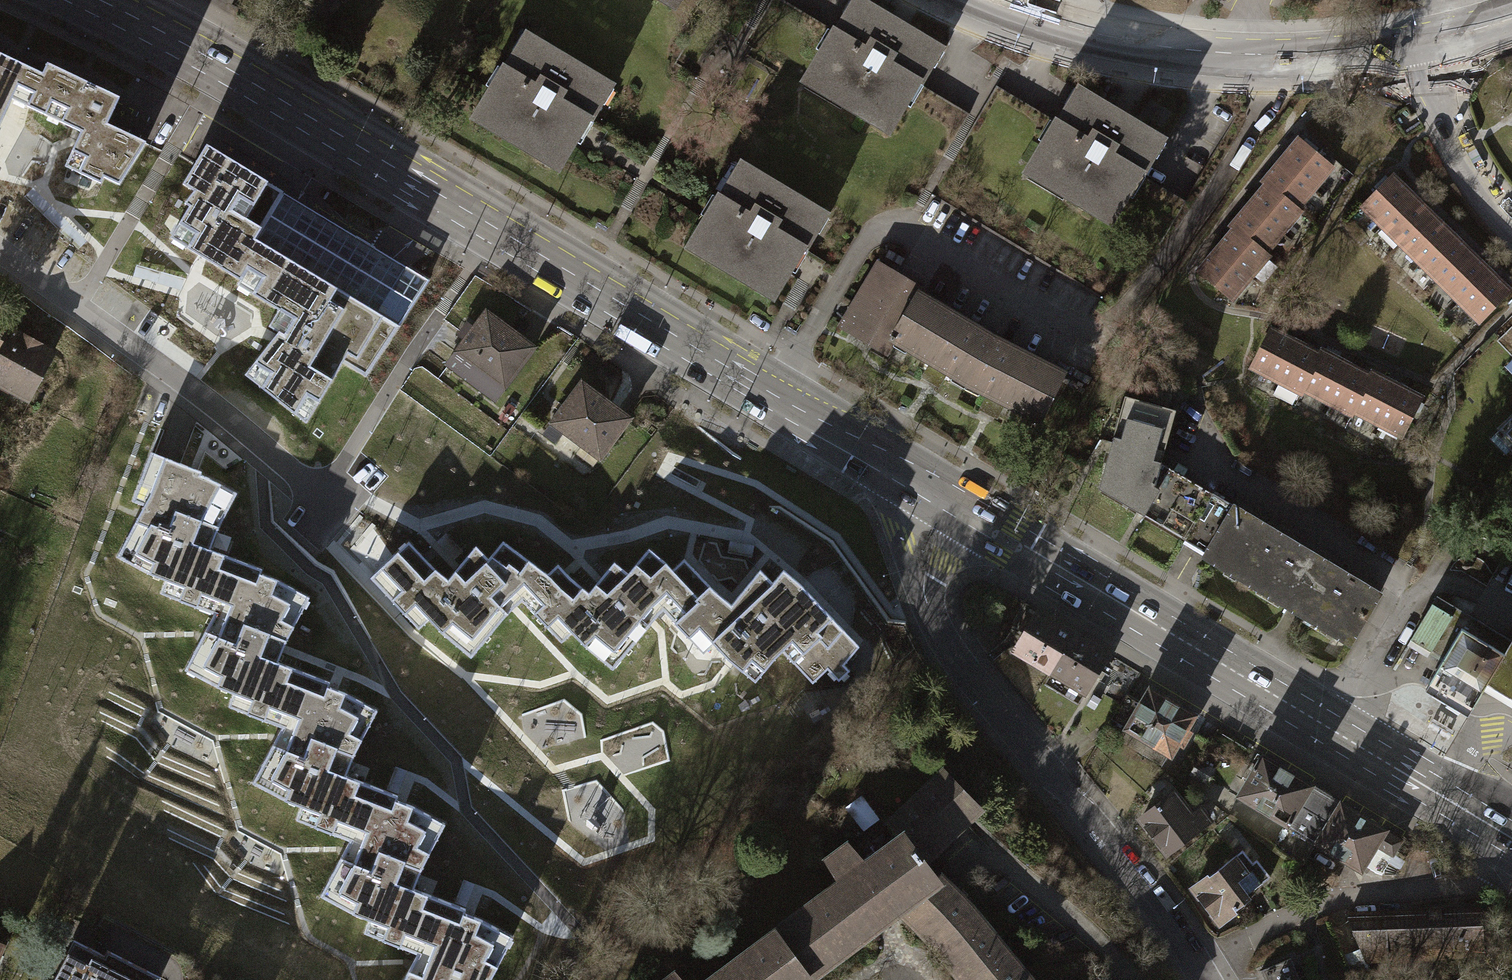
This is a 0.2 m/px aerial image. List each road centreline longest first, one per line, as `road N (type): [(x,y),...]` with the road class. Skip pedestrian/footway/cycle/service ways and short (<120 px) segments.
road 1 (primary): [(944,502),(208,59),(92,0)]
road 2 (primary): [(1511,839),(944,502)]
road 3 (residential): [(1198,967),(938,634),(923,601),(921,552),(944,502)]
road 4 (tertiary): [(1410,44),(1268,56),(1201,51),(1083,31),(990,0)]
road 5 (residential): [(0,252),(322,493)]
road 6 (residential): [(1198,967),(1339,896),(1511,882)]
road 7 (residential): [(1511,225),(1452,145),(1410,44)]

